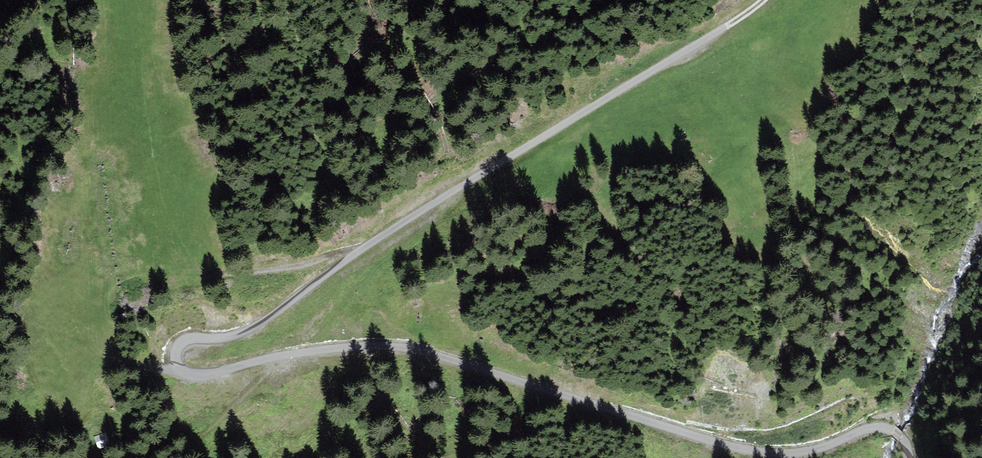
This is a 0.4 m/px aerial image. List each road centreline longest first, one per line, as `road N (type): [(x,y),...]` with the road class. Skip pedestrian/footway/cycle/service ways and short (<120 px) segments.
road 1 (track): [(889,429),(781,452),(735,448),(400,341),(283,349)]
road 2 (track): [(283,349),(189,373),(170,367),(167,351),(173,336),(232,337),(266,321),(392,226),(446,197)]
road 3 (track): [(446,197),(727,26)]

